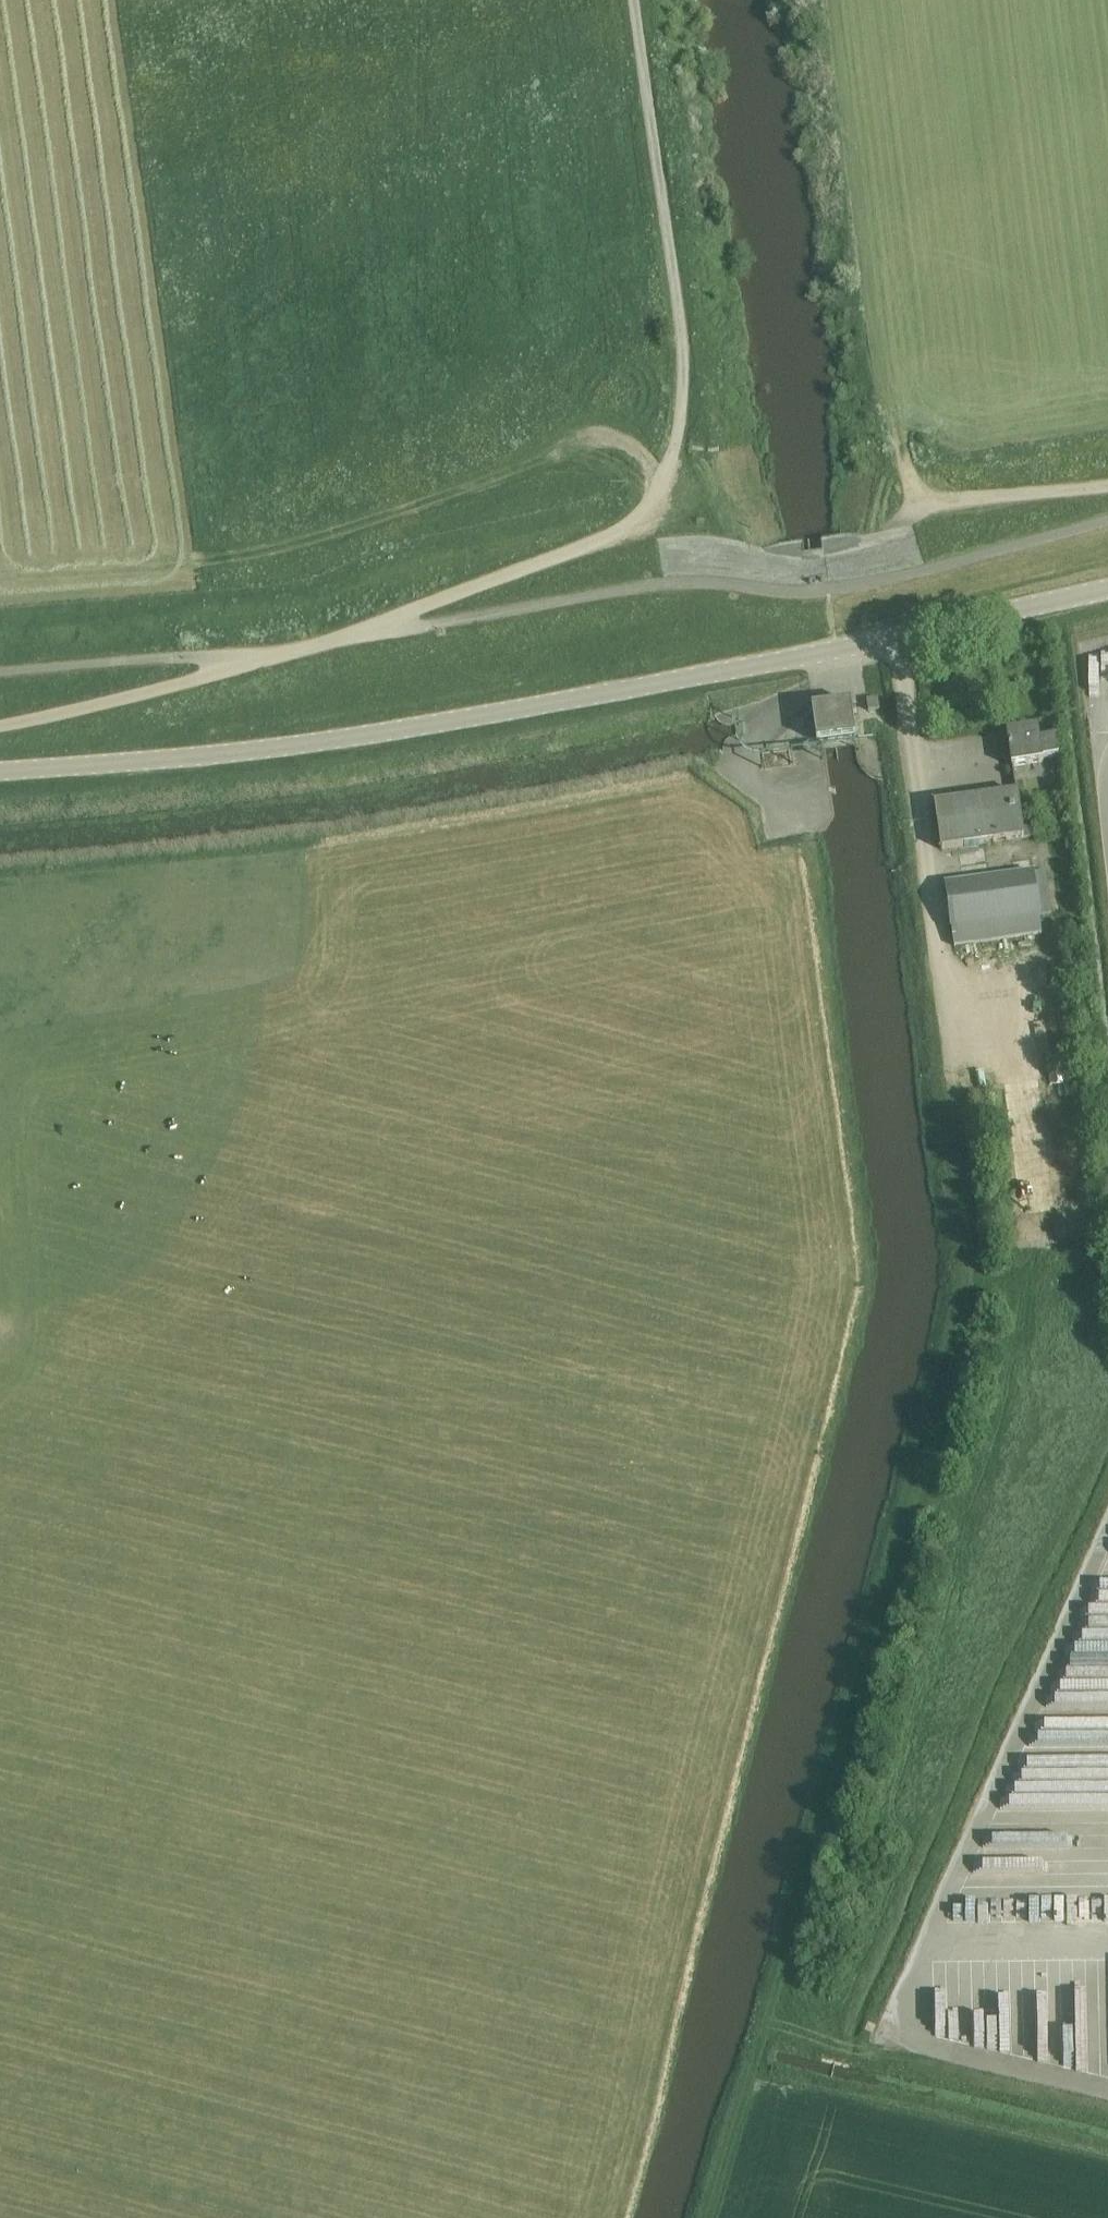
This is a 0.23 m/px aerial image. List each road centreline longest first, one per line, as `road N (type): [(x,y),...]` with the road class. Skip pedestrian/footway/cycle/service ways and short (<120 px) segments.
road 1 (tertiary): [(0,770),(329,739),(612,691),(1107,588)]

